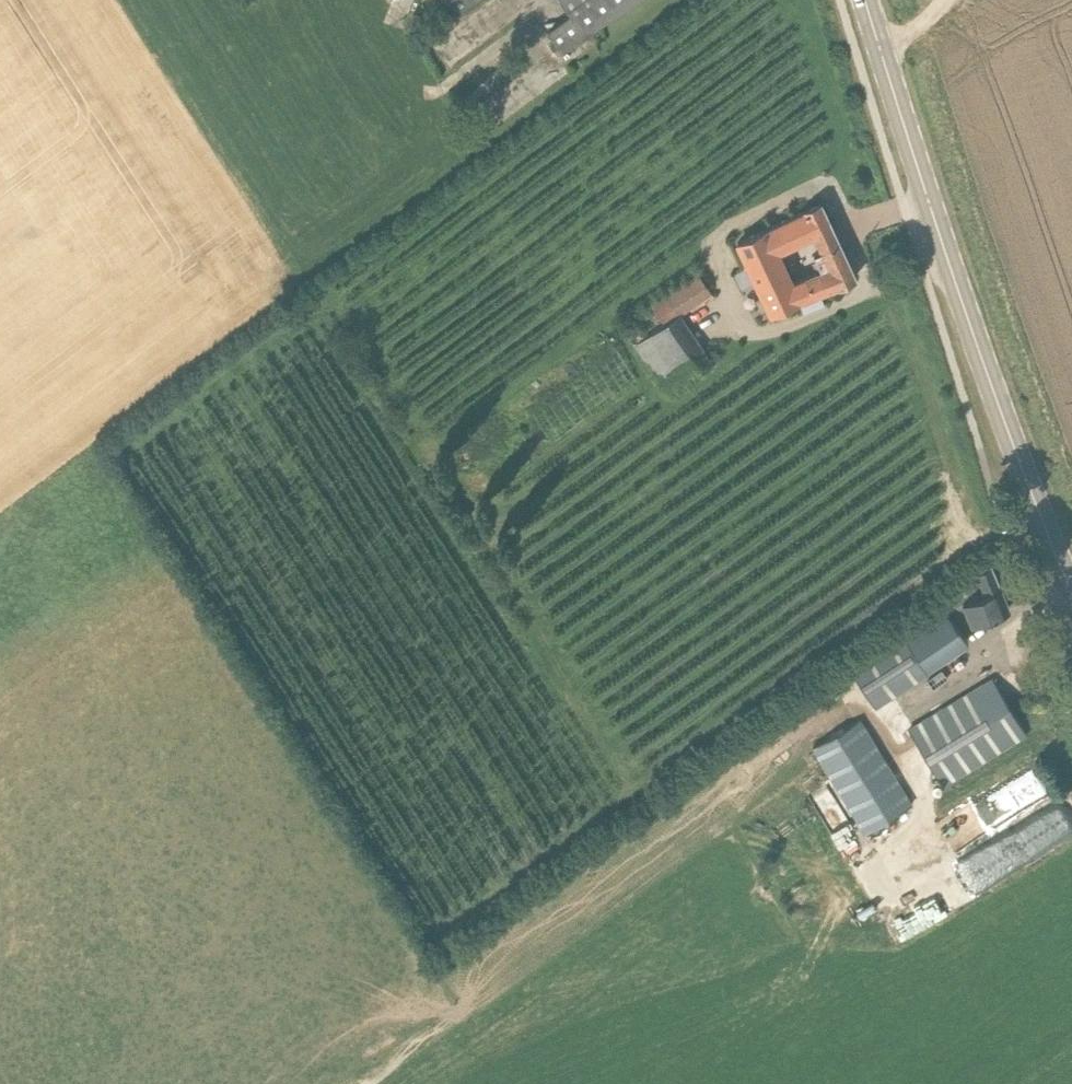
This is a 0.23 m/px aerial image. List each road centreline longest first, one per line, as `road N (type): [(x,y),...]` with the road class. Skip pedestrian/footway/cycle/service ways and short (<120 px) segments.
road 1 (secondary): [(1071,590),(974,335),(866,0)]

